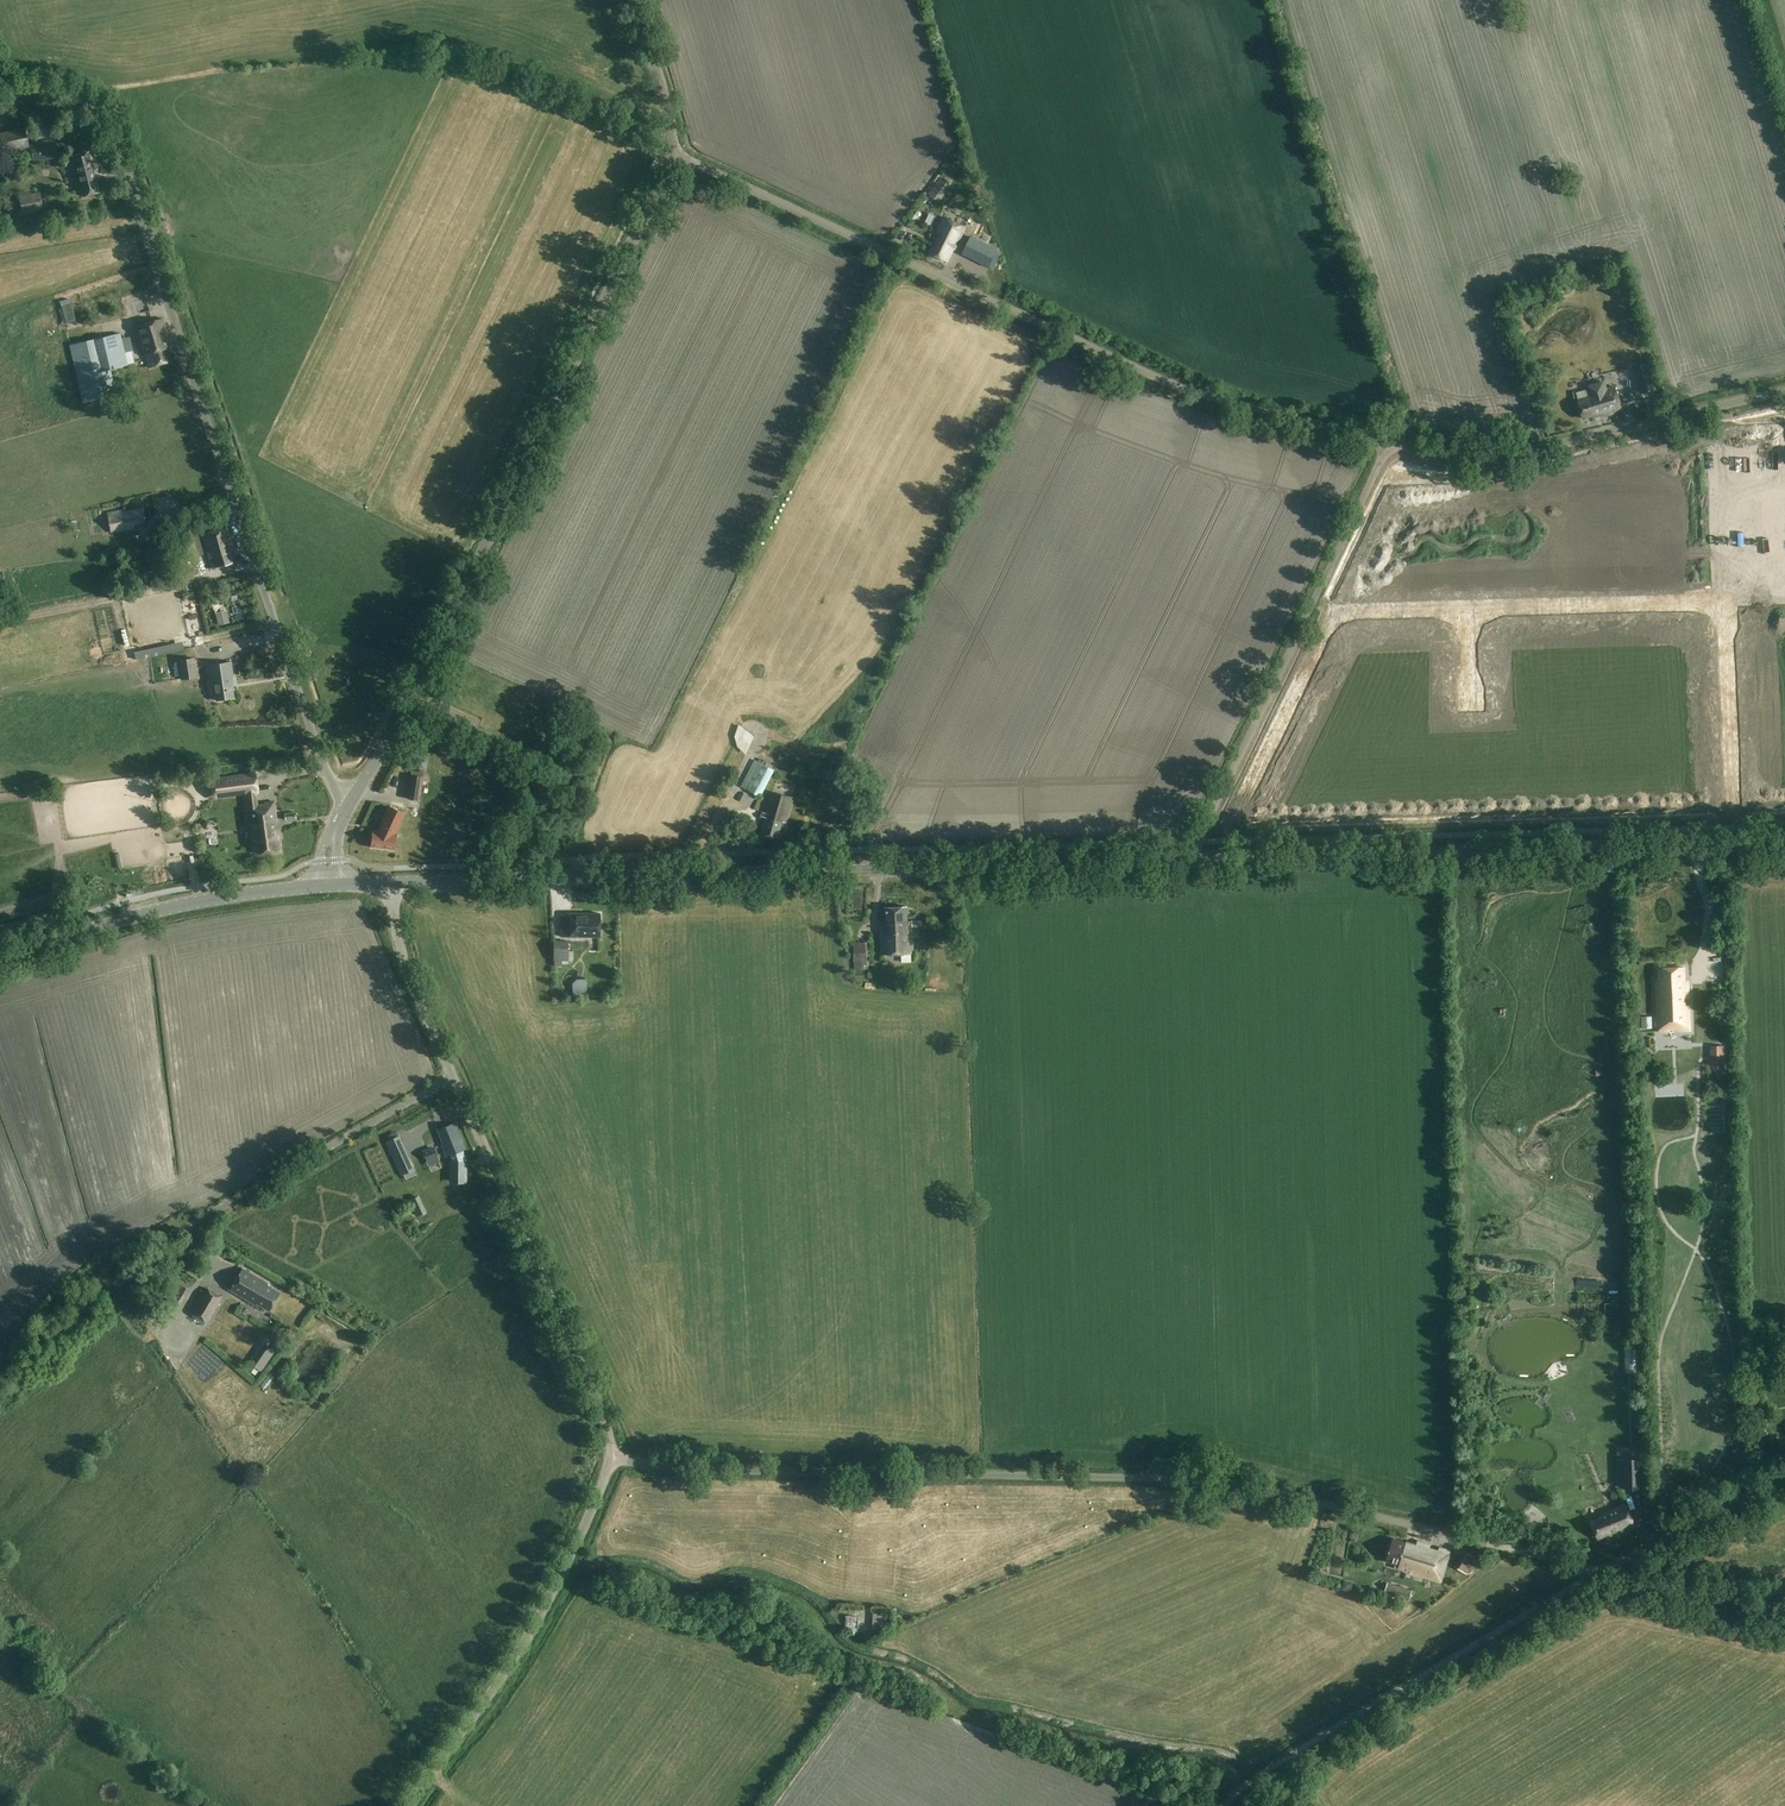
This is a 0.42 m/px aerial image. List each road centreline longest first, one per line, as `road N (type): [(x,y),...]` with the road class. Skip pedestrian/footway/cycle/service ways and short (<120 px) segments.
road 1 (unclassified): [(1605,1570),(1197,1479),(766,1473),(612,1457)]
road 2 (unclassified): [(349,804),(324,764),(111,136),(95,104),(8,92),(0,81)]
road 3 (tertiary): [(393,883),(1194,861)]
road 4 (unclassified): [(1390,442),(1193,392),(674,155)]
road 5 (tertiary): [(349,804),(523,474),(674,155)]
road 6 (unclassified): [(612,1457),(587,1371),(408,975),(393,883)]
road 7 (tertiary): [(1194,861),(1784,843)]
road 8 (unclassified): [(1194,861),(1390,442)]
road 9 (track): [(864,1618),(861,1646),(915,1664),(964,1698),(1228,1752),(1260,1774)]
road 10 (unclassified): [(1223,1805),(1347,1720),(1605,1570)]
road 11 (unclassified): [(403,1805),(537,1619),(612,1457)]
road 12 (unclassified): [(1784,391),(1511,454),(1458,455),(1390,442)]
road 13 (tertiary): [(0,956),(205,902),(329,887)]
road 14 (unclassified): [(1615,1566),(1784,1479)]
road 15 (track): [(1605,1570),(1784,1611)]
road 16 (tertiary): [(674,155),(634,0)]

